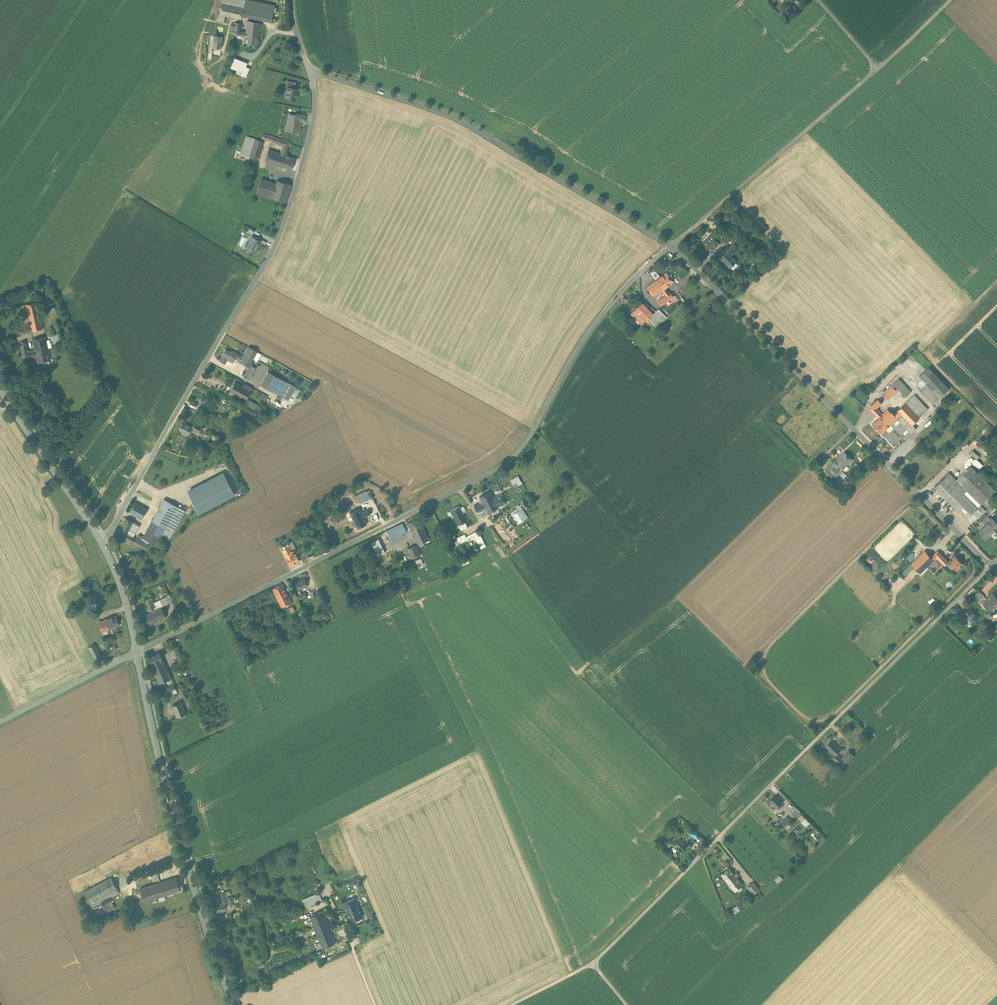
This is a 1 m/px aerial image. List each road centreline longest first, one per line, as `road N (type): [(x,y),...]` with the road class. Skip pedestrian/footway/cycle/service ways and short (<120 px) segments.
road 1 (unclassified): [(137,652),(514,457),(589,334),(670,246)]
road 2 (unclassified): [(102,544),(279,239),(314,120),(311,69)]
road 3 (tertiary): [(670,246),(996,569)]
road 4 (tertiary): [(311,69),(454,117),(670,246)]
road 5 (unclassified): [(670,246),(950,0)]
road 6 (secondary): [(233,1004),(167,794),(137,652)]
road 7 (secondary): [(102,544),(0,384)]
road 8 (unclassified): [(0,721),(137,652)]

